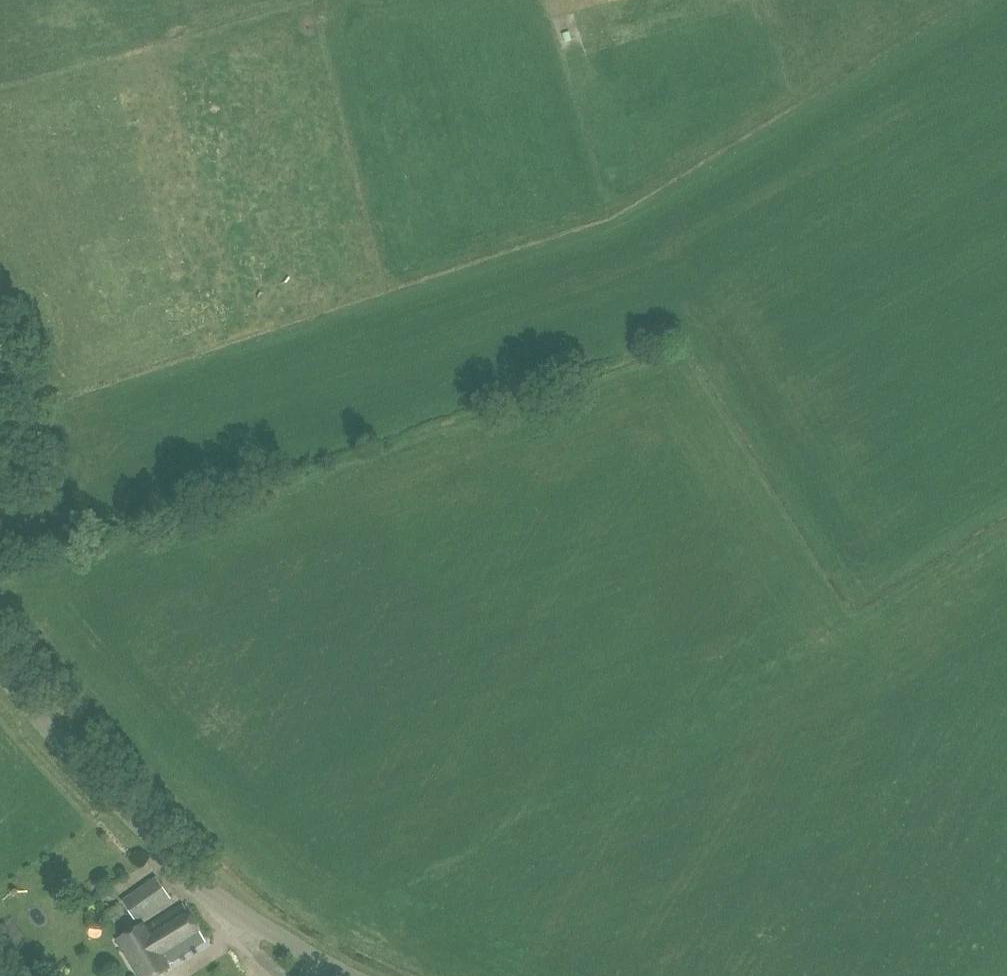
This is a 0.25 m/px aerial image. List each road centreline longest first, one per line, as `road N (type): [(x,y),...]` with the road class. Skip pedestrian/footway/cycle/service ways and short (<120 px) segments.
road 1 (unclassified): [(371,975),(253,913),(173,847),(95,768),(0,629)]

